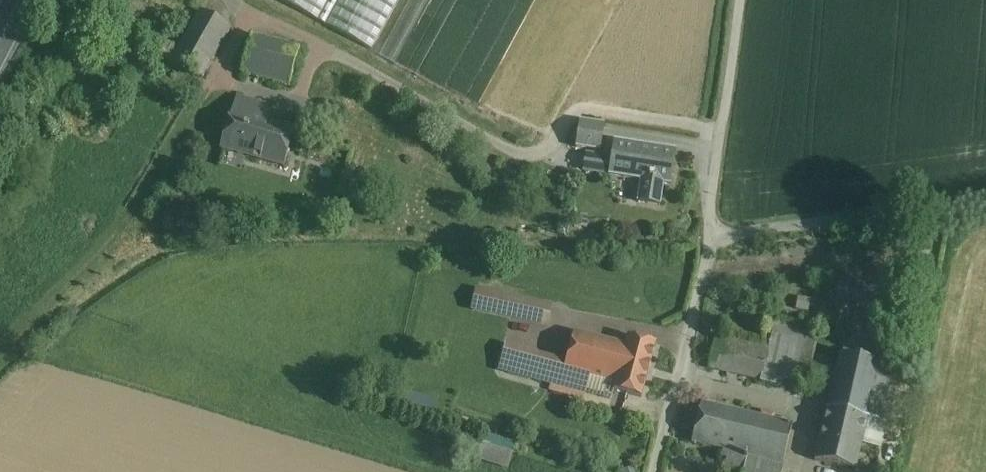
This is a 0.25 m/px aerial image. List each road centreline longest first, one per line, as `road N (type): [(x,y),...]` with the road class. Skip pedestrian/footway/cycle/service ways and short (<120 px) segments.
road 1 (residential): [(985,201),(713,245)]
road 2 (residential): [(713,245),(711,203),(740,0)]
road 3 (residential): [(713,245),(654,471)]
road 4 (track): [(0,347),(119,224)]

